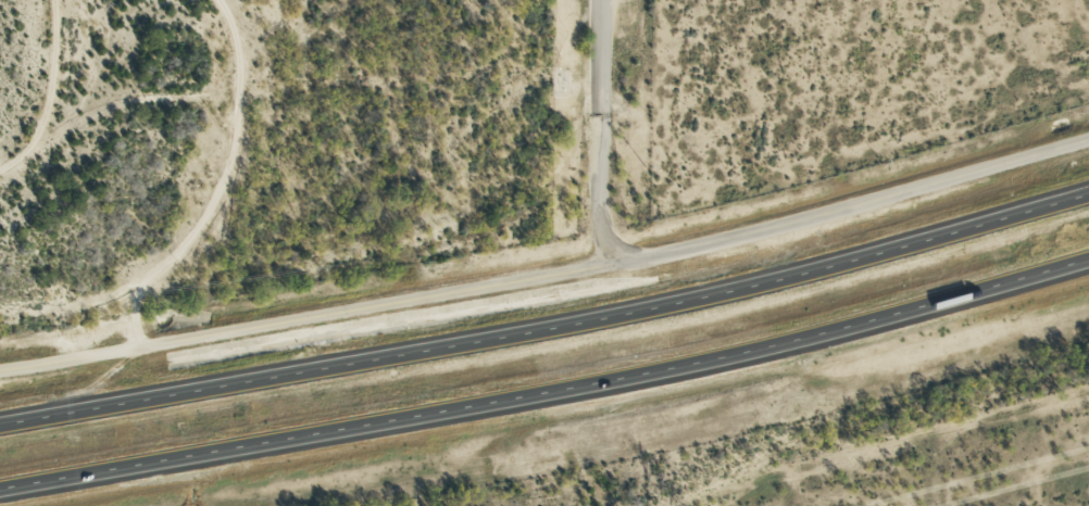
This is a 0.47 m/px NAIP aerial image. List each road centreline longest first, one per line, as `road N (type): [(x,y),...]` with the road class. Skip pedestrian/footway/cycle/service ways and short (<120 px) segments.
road 1 (motorway): [(1088,190),(694,299),(0,421)]
road 2 (tertiary): [(0,366),(103,357),(601,270),(881,203),(1088,141)]
road 3 (motorway): [(0,490),(559,397),(1088,264)]
road 4 (residential): [(198,0),(214,59),(221,178),(103,357)]

